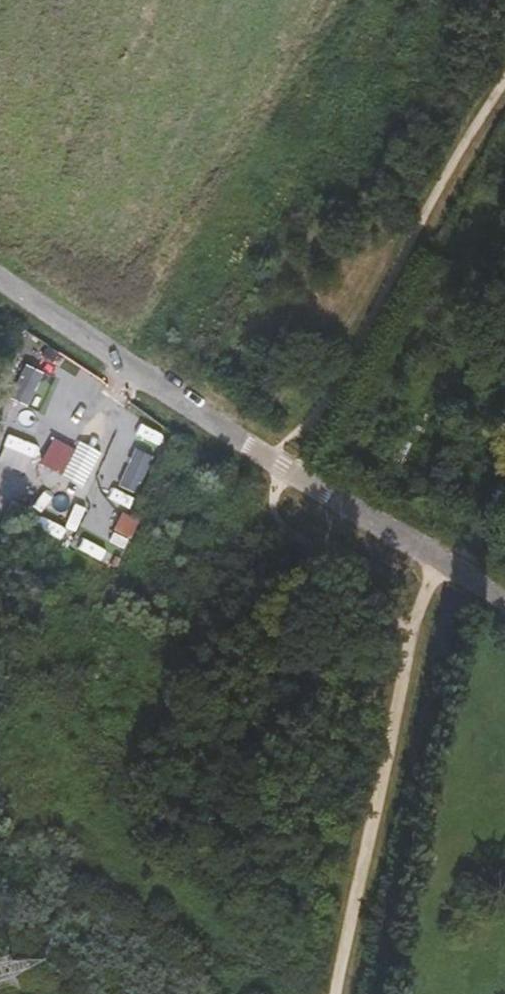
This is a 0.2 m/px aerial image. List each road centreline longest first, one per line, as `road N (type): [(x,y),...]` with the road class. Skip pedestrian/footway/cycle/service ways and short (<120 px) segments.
road 1 (unclassified): [(504,600),(0,283)]

